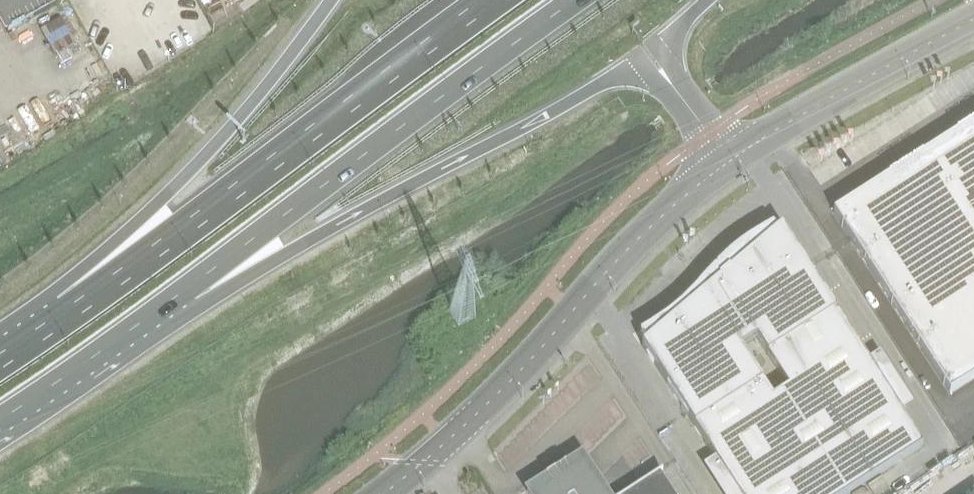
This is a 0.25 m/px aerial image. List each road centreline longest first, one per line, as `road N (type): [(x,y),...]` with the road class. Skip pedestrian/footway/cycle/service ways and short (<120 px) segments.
road 1 (trunk): [(187,289),(350,216),(639,60),(683,99)]
road 2 (trunk): [(493,0),(68,313)]
road 3 (trunk): [(187,289),(575,0)]
road 4 (secondary): [(729,161),(649,227),(503,388),(383,493)]
road 5 (trunk): [(329,0),(233,126),(68,313)]
road 6 (tertiary): [(973,22),(729,161)]
road 7 (trunk): [(0,418),(187,289)]
road 8 (trunk): [(683,99),(656,47),(706,0)]

